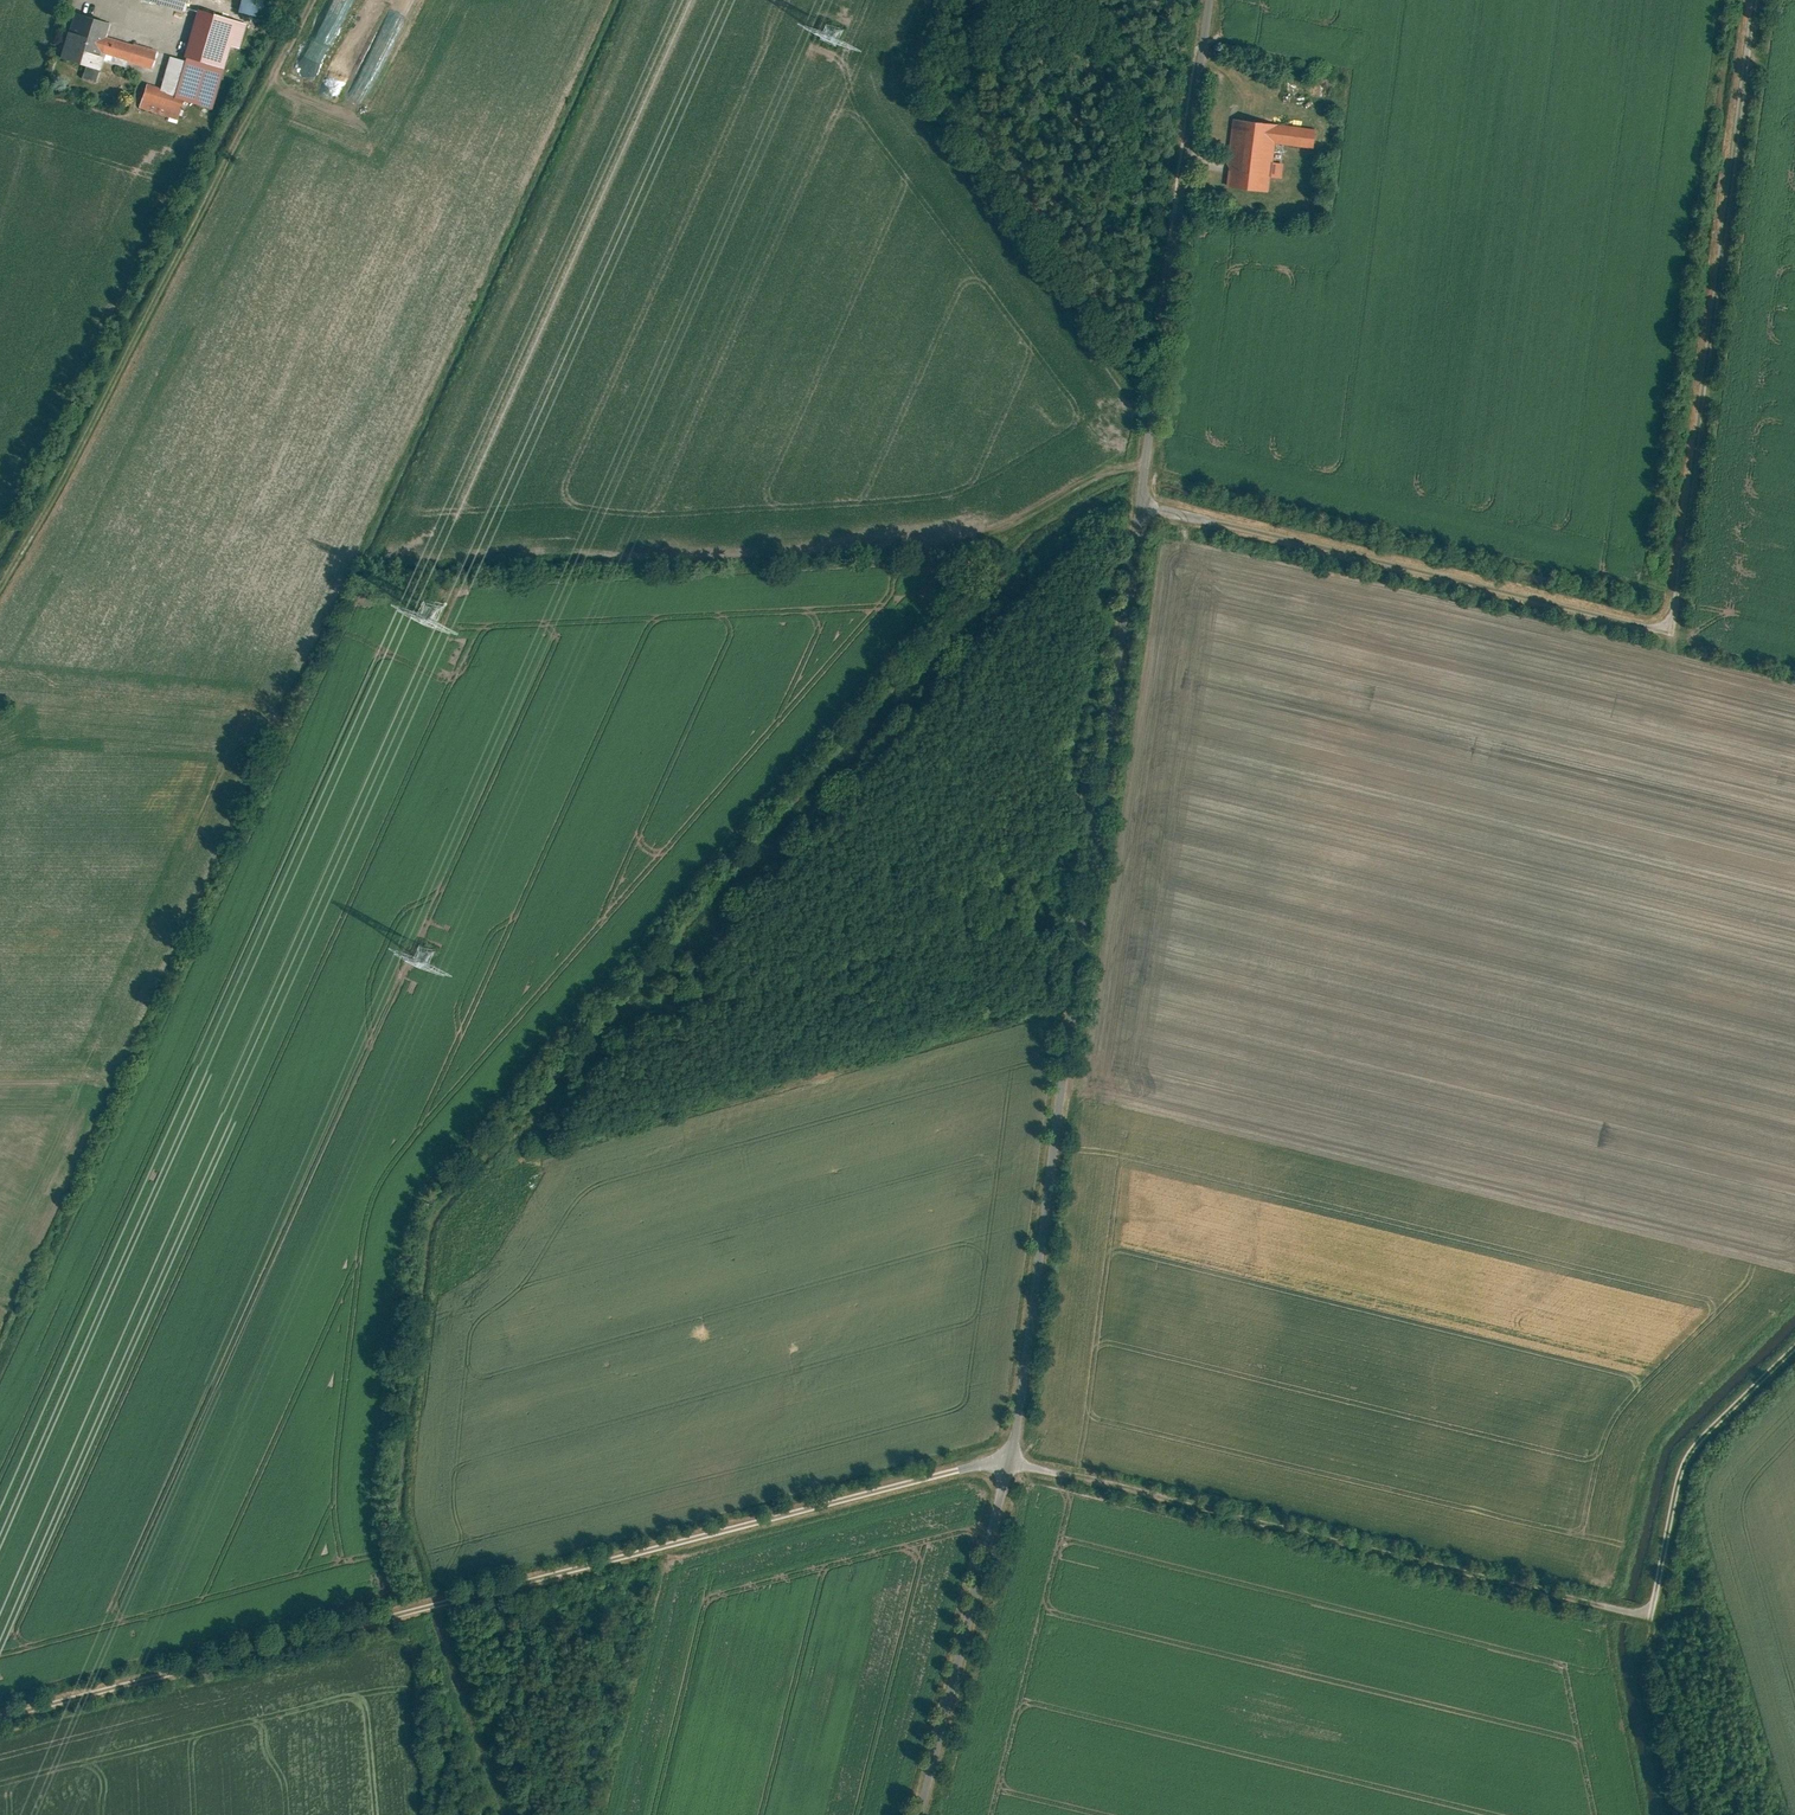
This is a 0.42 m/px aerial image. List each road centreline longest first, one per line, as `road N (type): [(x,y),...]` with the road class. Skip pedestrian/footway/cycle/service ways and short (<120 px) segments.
road 1 (unclassified): [(1009,1461),(1212,0)]
road 2 (track): [(1141,496),(1174,515),(1677,642),(1757,0)]
road 3 (unclassified): [(0,1718),(1009,1461)]
road 4 (unclassified): [(1009,1461),(1646,1614),(1690,1448),(1794,1346)]
road 5 (unclassified): [(919,1814),(1009,1461)]

